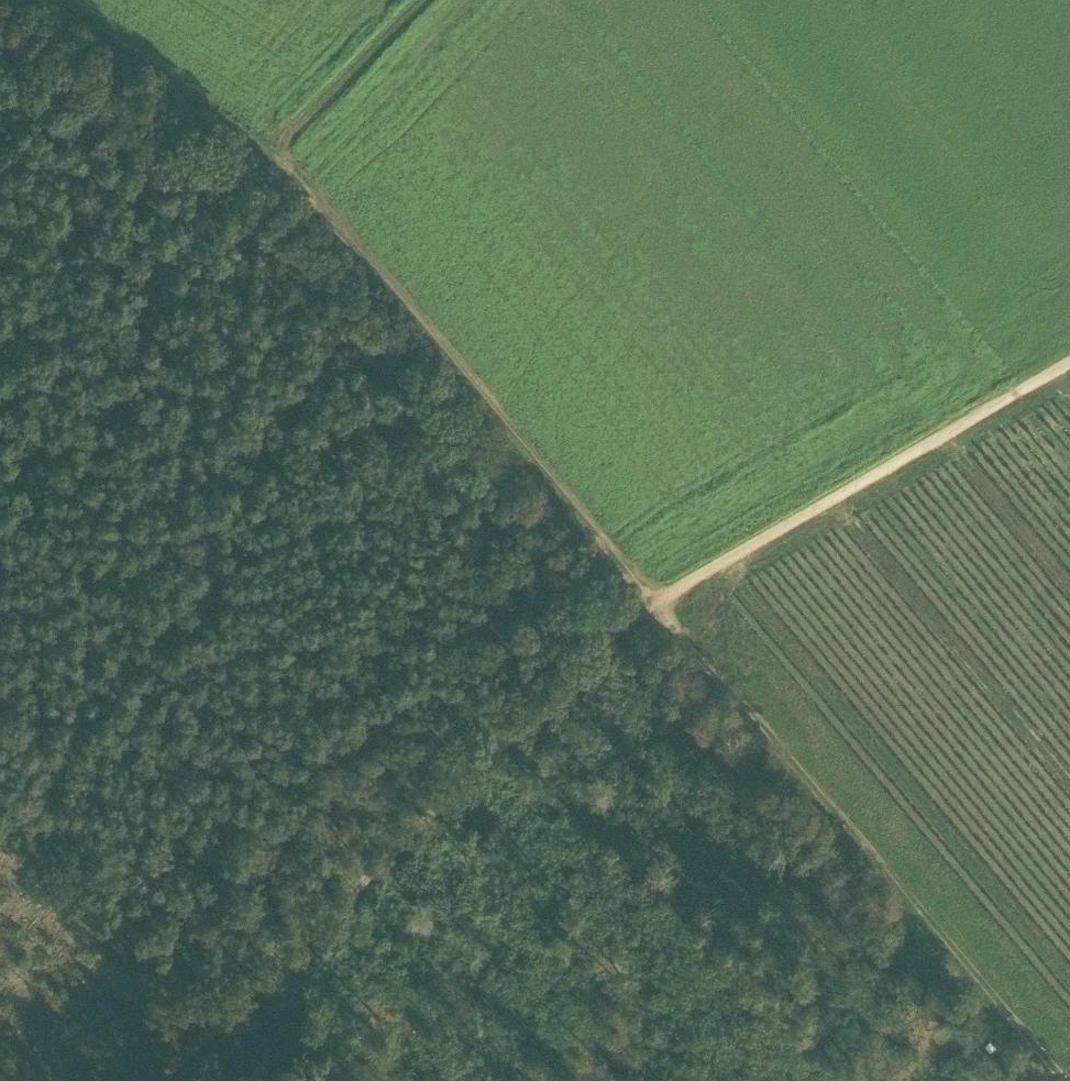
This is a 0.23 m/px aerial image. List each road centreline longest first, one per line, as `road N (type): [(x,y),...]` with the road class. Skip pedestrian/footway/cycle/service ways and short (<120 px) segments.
road 1 (track): [(262,161),(1050,1080)]
road 2 (track): [(1069,360),(643,604),(158,1080)]
road 3 (track): [(20,0),(262,161)]
road 4 (track): [(423,0),(262,161)]

